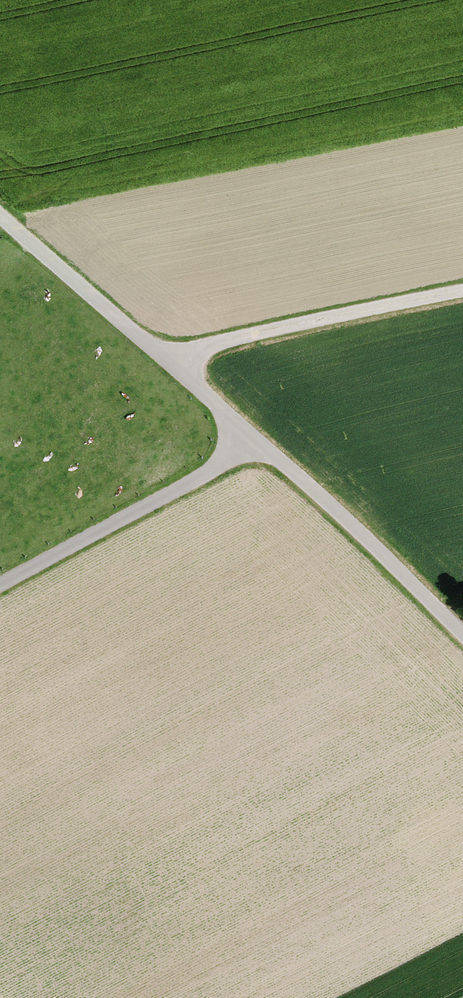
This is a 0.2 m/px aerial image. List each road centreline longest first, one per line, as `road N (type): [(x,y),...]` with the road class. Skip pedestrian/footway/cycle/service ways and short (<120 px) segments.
road 1 (track): [(462,636),(163,354),(0,217)]
road 2 (track): [(163,354),(462,290)]
road 3 (track): [(0,587),(262,445)]

